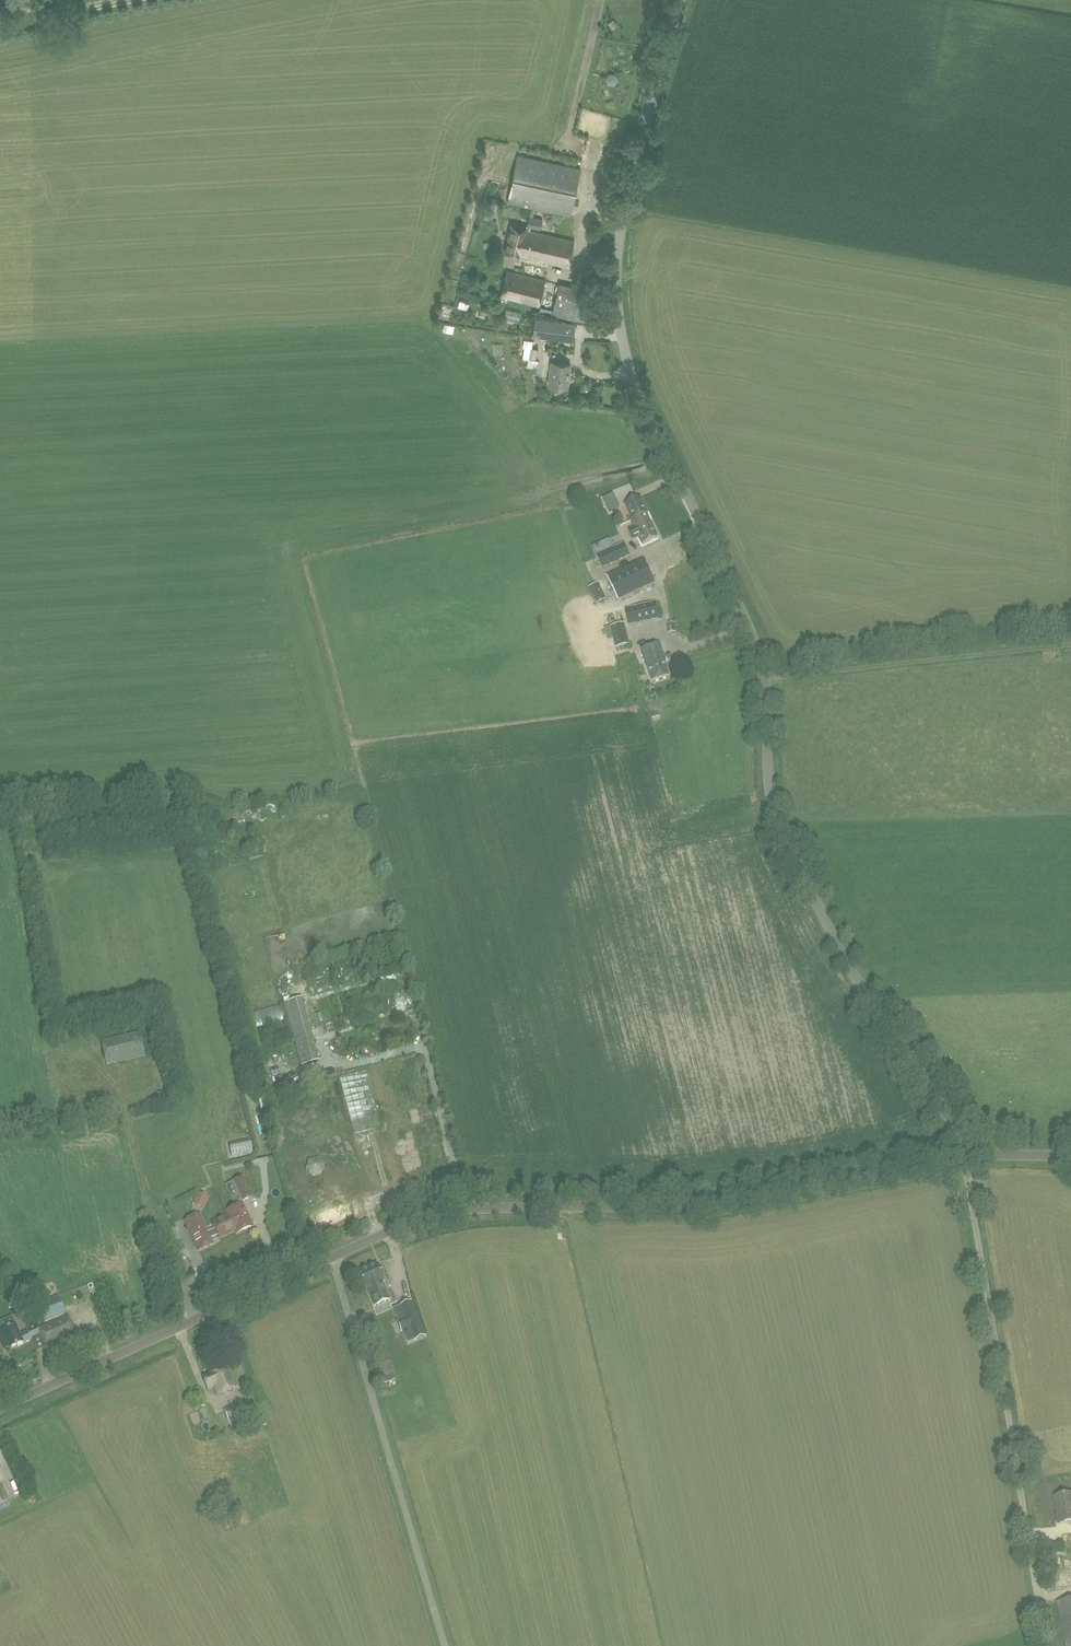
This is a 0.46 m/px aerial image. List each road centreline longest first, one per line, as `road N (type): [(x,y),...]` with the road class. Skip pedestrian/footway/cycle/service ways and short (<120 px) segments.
road 1 (unclassified): [(962,1162),(781,828),(757,646),(627,343),(620,266),(627,215),(685,0)]
road 2 (tertiary): [(0,1410),(438,1217),(495,1205),(695,1207),(962,1162)]
road 3 (track): [(1046,1645),(962,1162)]
road 4 (track): [(0,28),(131,0)]

